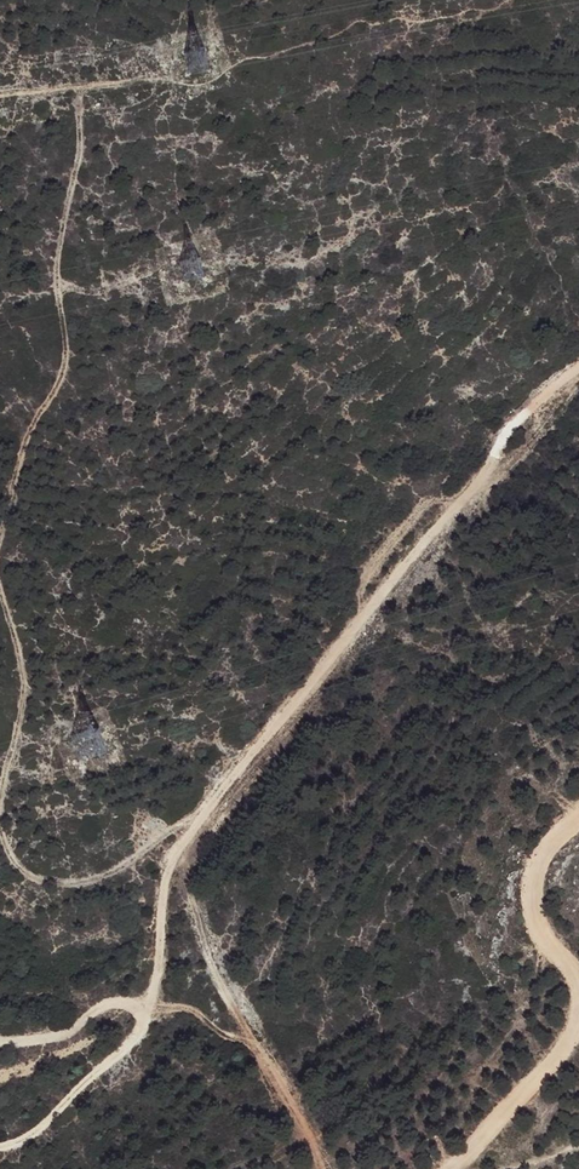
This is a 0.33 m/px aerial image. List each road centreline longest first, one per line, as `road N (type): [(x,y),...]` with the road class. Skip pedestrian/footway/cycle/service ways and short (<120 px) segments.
road 1 (track): [(141,1009),(154,987),(163,877),(175,852),(254,751),(471,509),(512,434),(578,369)]
road 2 (track): [(79,89),(80,163),(55,280),(67,357),(18,464),(0,532)]
road 3 (track): [(0,1147),(38,1129),(136,1037),(141,1009),(109,1002),(70,1028),(0,1041)]
road 4 (track): [(0,835),(41,882),(72,886),(163,844),(205,813)]
road 5 (track): [(0,580),(23,692),(0,795)]
road 6 (track): [(578,1025),(456,1168)]
road 7 (track): [(578,829),(556,844),(537,881),(537,923),(578,987)]
road 8 (track): [(0,94),(166,80)]

